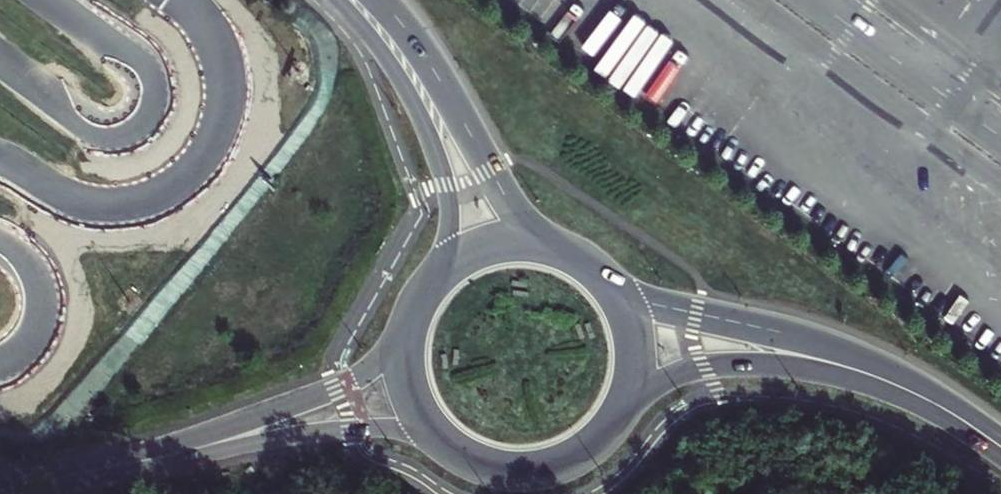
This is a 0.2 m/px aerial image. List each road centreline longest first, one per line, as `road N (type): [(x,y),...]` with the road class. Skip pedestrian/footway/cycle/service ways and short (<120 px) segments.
road 1 (tertiary): [(960,417),(850,351),(656,304),(611,285)]
road 2 (tertiary): [(622,413),(695,370),(774,365),(872,383),(960,417)]
road 3 (unclassified): [(111,468),(352,430),(416,436),(454,452)]
road 4 (tertiary): [(338,0),(401,79),(447,176),(451,227),(425,291)]
road 5 (unclassified): [(406,335),(342,388),(111,468)]
road 6 (tertiary): [(552,246),(515,209),(429,61),(381,0)]
road 7 (unclassified): [(836,0),(1000,124)]
road 8 (tertiary): [(454,452),(489,469),(547,470),(598,443),(622,413)]
road 9 (tertiary): [(552,246),(489,246),(460,258),(425,291)]
road 10 (tertiary): [(622,413),(636,357),(630,318),(611,285)]
road 11 (tertiary): [(406,335),(413,401),(454,452)]

